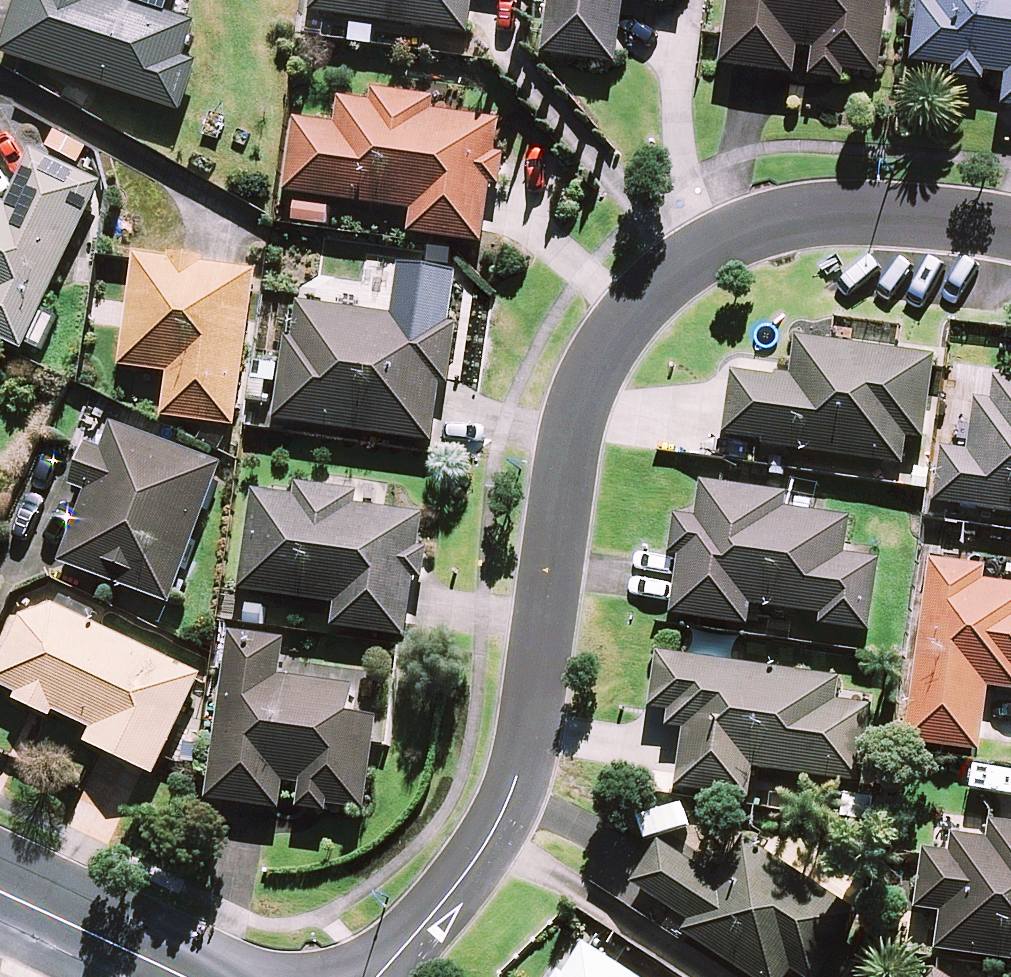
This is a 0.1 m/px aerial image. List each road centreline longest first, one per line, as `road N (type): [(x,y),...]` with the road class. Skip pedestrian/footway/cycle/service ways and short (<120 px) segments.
road 1 (residential): [(379,976),(460,882),(497,827),(517,778),(565,452),(584,381),(626,311),(676,265),(749,227),(827,211),(917,210),(1010,225)]
road 2 (tertiary): [(180,976),(0,892)]

